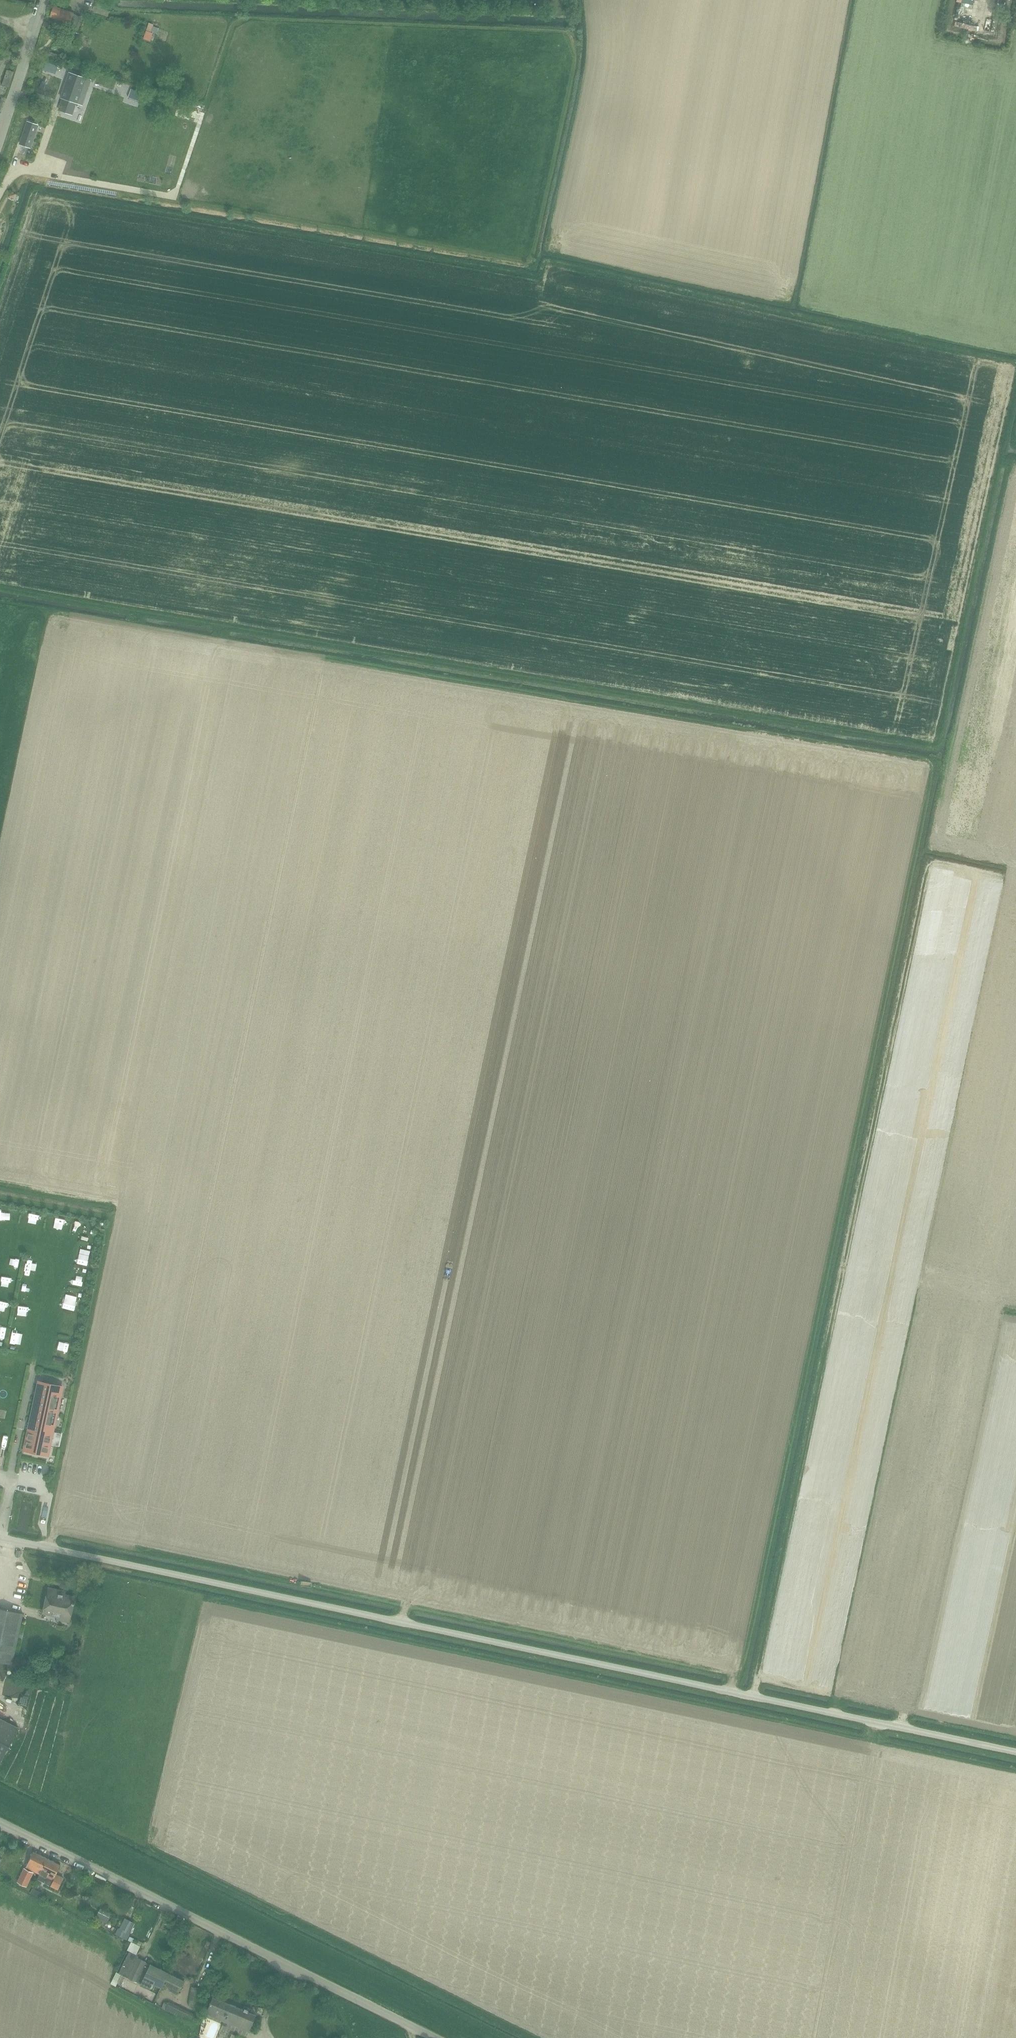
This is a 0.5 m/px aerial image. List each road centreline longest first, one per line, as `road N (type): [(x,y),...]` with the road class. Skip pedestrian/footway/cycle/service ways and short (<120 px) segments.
road 1 (unclassified): [(1015,1752),(0,1538)]
road 2 (unclassified): [(434,2037),(0,1823)]
road 3 (track): [(753,1696),(825,1353)]
road 4 (unclassified): [(0,138),(45,0)]

